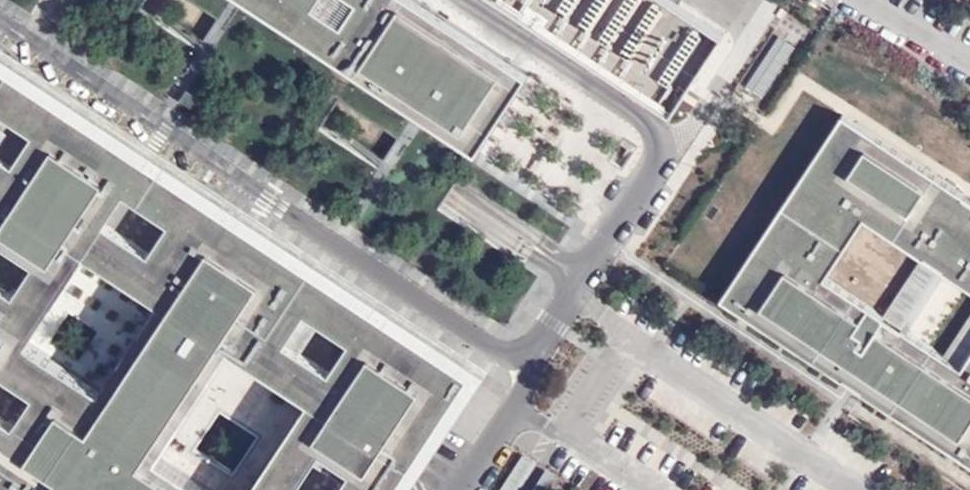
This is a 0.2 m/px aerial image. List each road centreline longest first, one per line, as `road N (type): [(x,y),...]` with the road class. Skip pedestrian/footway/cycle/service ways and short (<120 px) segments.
road 1 (unclassified): [(0,18),(534,370),(662,149),(651,123),(461,0)]

